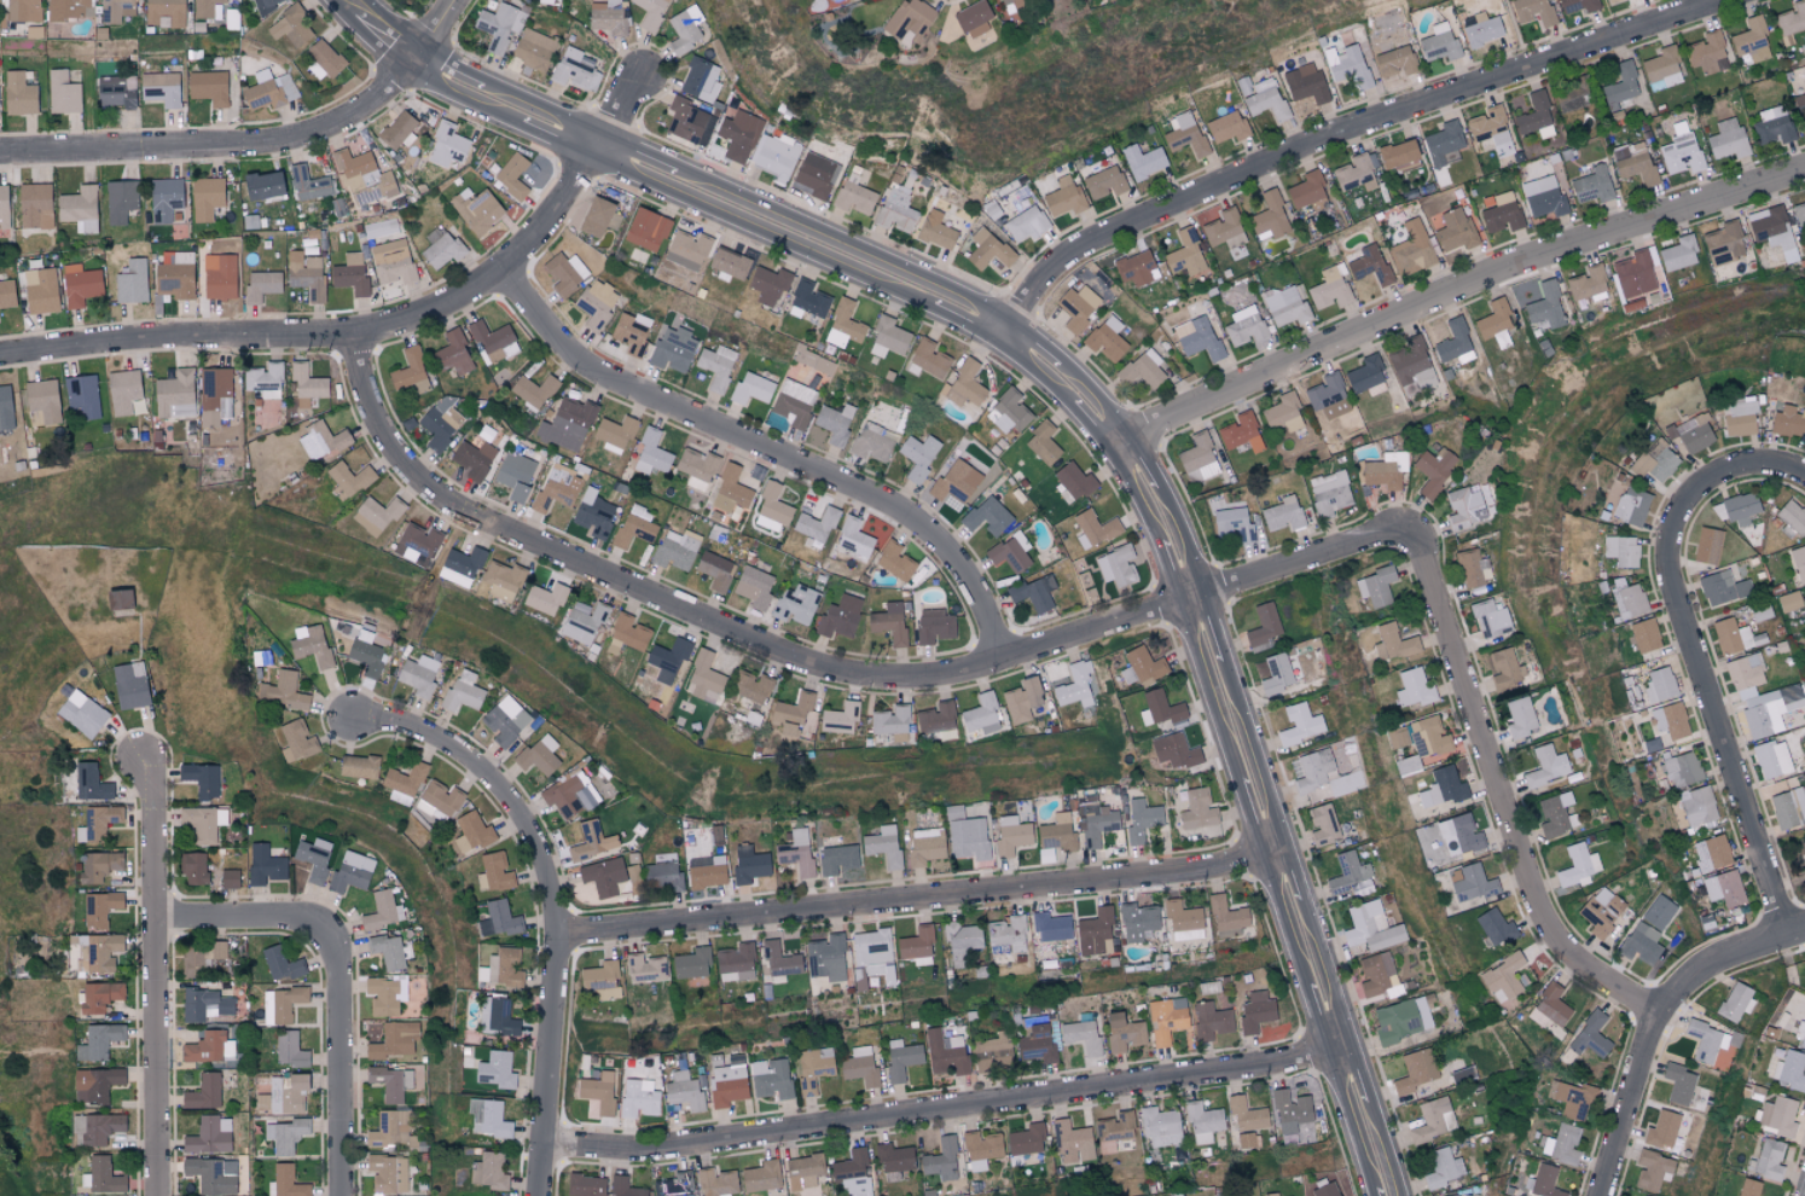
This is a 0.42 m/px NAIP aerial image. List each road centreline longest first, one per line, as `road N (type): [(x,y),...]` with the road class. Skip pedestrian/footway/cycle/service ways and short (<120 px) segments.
road 1 (tertiary): [(1385,1195),(1176,553),(1143,483),(1092,412),(1038,359),(981,320),(596,147),(416,56)]
road 2 (residential): [(358,335),(371,402),(390,446),(458,510),(843,675),(911,681),(982,670),(1395,530),(1408,534)]
road 3 (residential): [(1009,338),(1038,286),(1068,254),(1343,132),(1724,0)]
road 4 (residential): [(545,1143),(652,1153),(1342,1051)]
road 5 (residential): [(0,358),(158,338),(358,335),(396,326),(504,271),(579,175),(638,74)]
road 6 (residential): [(1120,446),(1482,277),(1804,173)]
road 7 (residential): [(557,934),(1201,872),(1271,847)]
road 8 (residential): [(998,664),(981,603),(952,552),(925,527),(570,356),(504,271)]
road 9 (residential): [(540,1195),(557,934),(541,855),(515,805),(486,774),(411,731),(353,721)]
road 10 (residential): [(1664,1010),(1574,956),(1539,913),(1422,547),(1408,534)]
road 11 (residential): [(1787,935),(1665,556),(1682,506),(1730,469)]
road 12 (residential): [(0,152),(289,138),(370,104),(416,56)]
road 13 (residential): [(157,1195),(156,756)]
road 14 (residential): [(1602,1195),(1664,1010),(1694,971),(1804,928)]
road 15 (residential): [(345,1195),(343,959),(325,928)]
road 16 (residential): [(155,916),(301,916),(325,928)]

